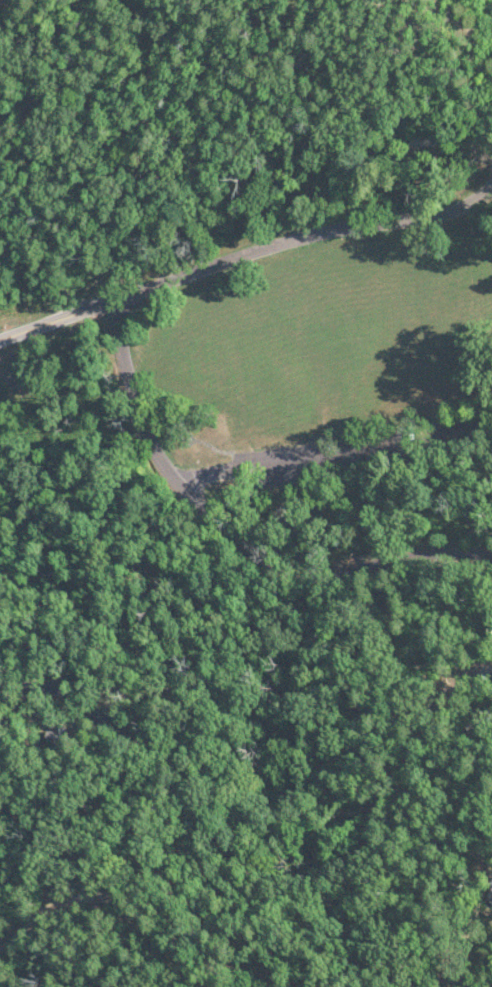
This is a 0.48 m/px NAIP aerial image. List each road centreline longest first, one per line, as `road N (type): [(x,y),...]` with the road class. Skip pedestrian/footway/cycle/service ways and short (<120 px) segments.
road 1 (residential): [(491,670),(461,675),(434,695),(357,841),(333,863),(302,873),(256,864),(229,847),(188,773),(150,739),(47,683),(0,681)]
road 2 (tertiary): [(491,552),(422,551),(325,570),(292,568),(262,554),(166,465),(136,403),(114,298)]
road 3 (residential): [(114,298),(315,234),(445,210),(491,179)]
road 4 (residential): [(228,986),(196,967),(142,909),(109,892),(67,895),(0,944)]
road 5 (track): [(444,986),(475,895),(491,878)]

